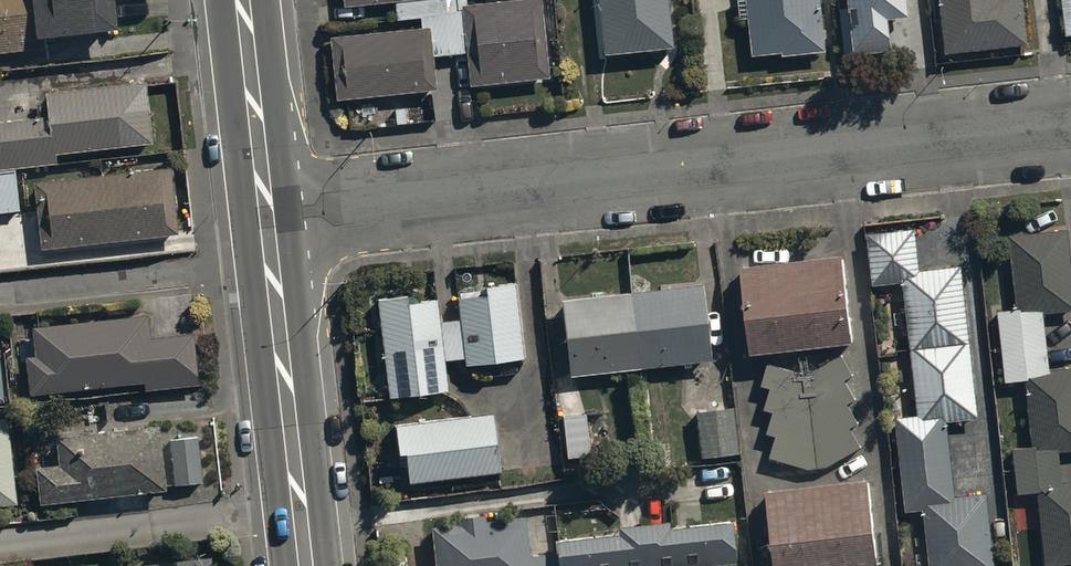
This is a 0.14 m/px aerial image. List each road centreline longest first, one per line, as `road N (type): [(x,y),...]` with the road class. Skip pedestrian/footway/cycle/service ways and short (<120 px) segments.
road 1 (residential): [(267,219),(1070,127)]
road 2 (secondary): [(305,565),(267,219)]
road 3 (secondary): [(267,219),(242,0)]

